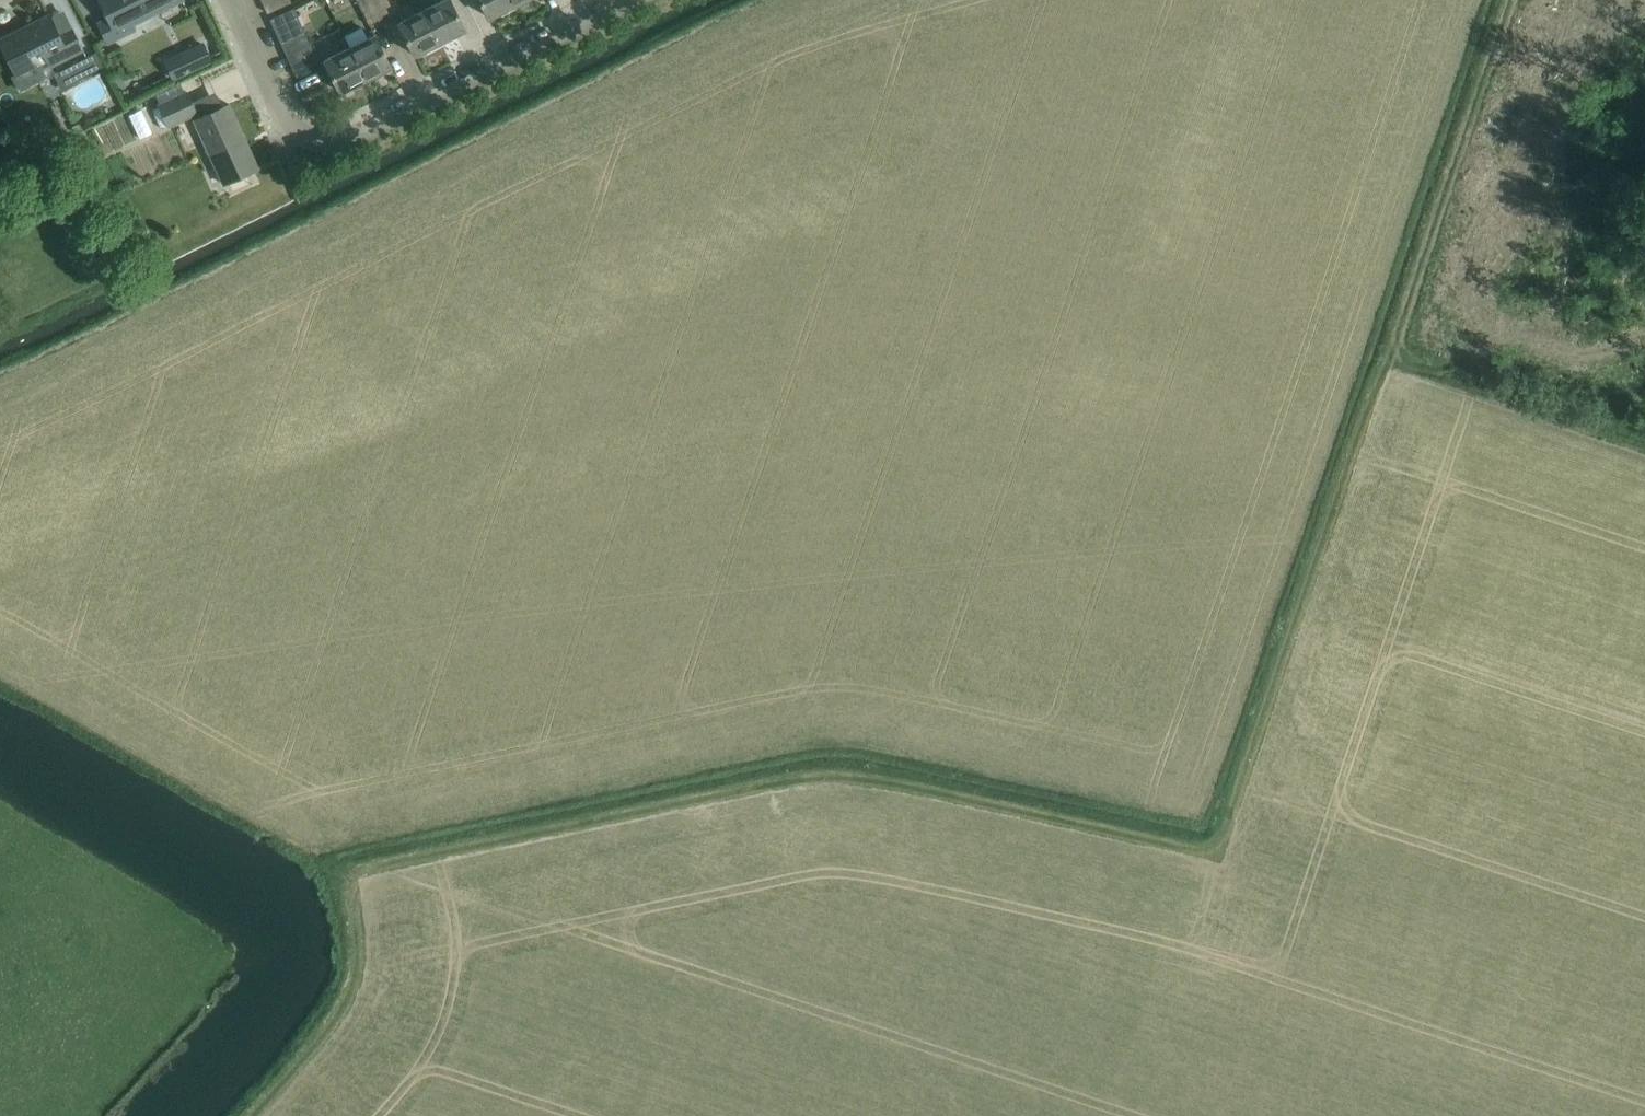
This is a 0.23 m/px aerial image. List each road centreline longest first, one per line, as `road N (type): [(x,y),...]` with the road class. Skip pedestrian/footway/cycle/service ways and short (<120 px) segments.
road 1 (residential): [(230,0),(281,113),(300,134),(321,140),(348,137),(625,0)]
road 2 (unclassified): [(1400,357),(1509,0)]

